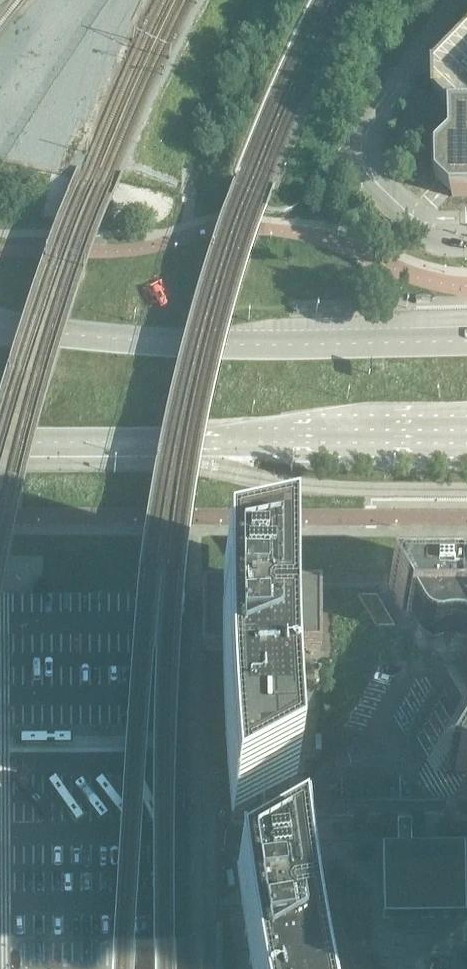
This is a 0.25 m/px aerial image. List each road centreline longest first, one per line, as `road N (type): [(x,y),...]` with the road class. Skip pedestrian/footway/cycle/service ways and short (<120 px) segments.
road 1 (secondary): [(466,338),(139,340),(0,325)]
road 2 (secondary): [(0,451),(442,436)]
road 3 (unclassified): [(183,968),(182,759),(0,761)]

